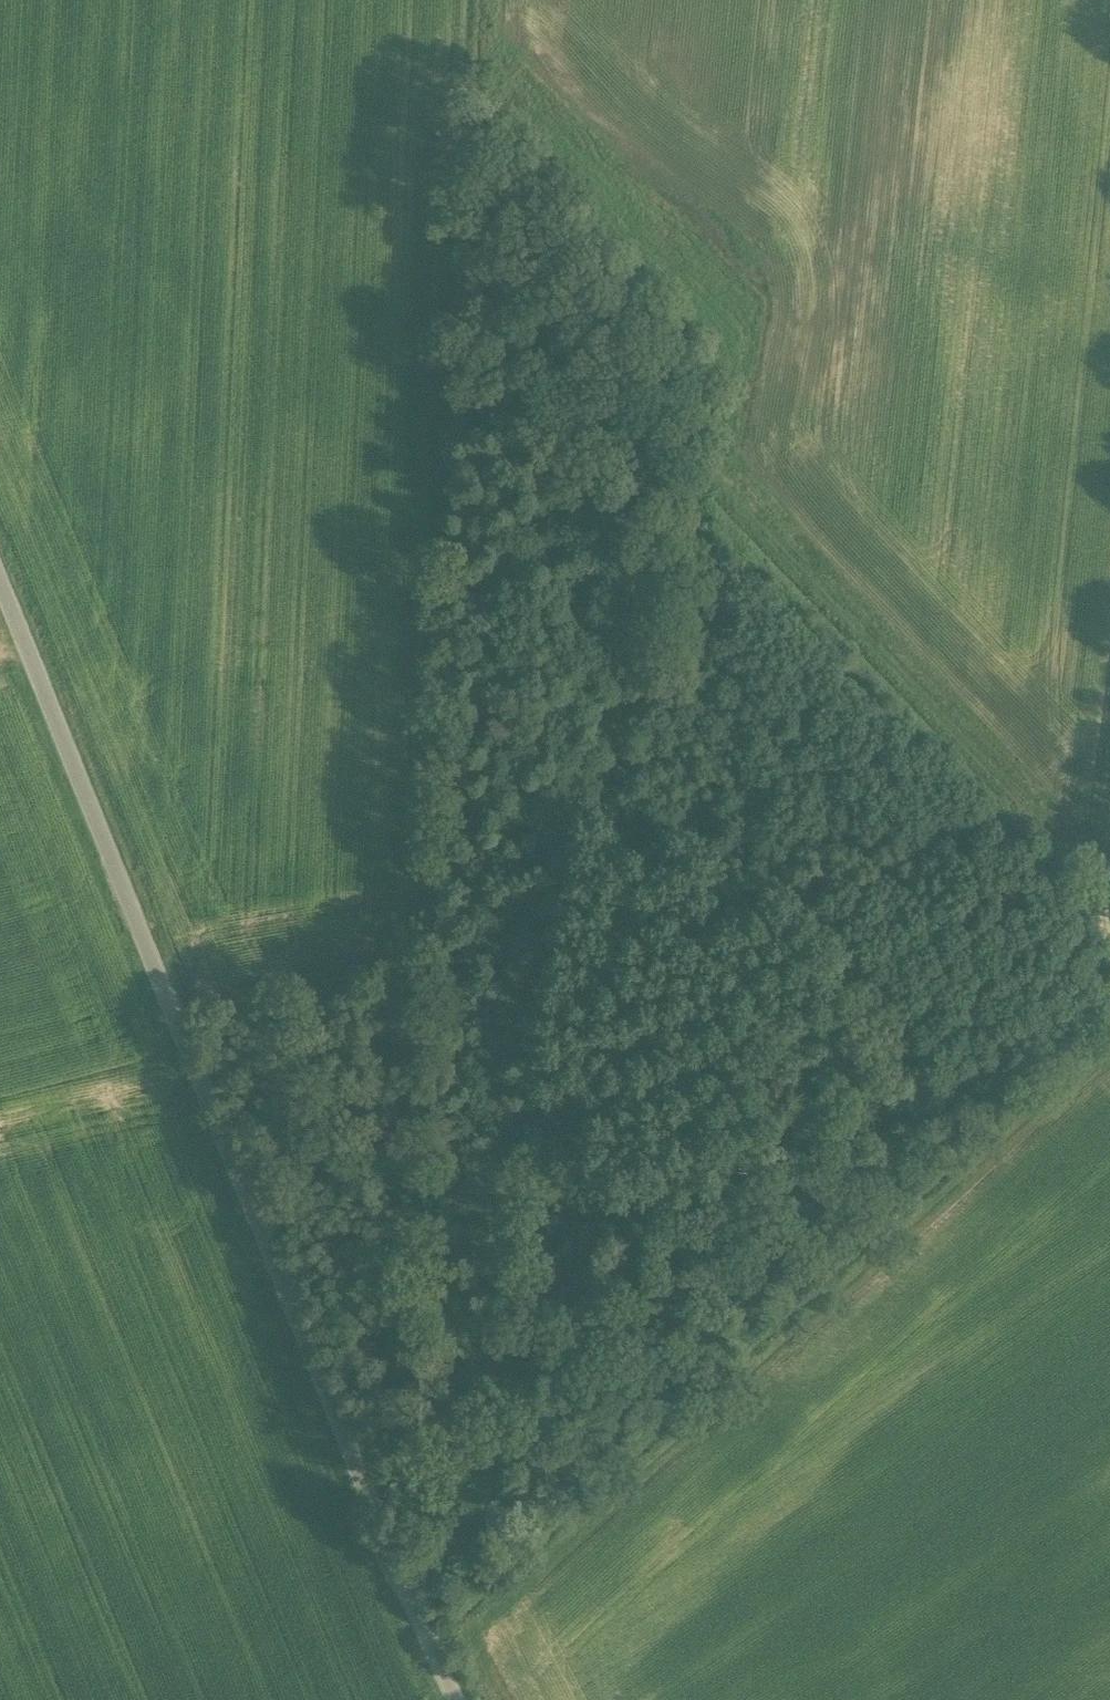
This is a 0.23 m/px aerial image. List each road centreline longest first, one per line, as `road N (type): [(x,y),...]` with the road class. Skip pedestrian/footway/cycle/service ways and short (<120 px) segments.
road 1 (unclassified): [(455,1699),(0,575)]

